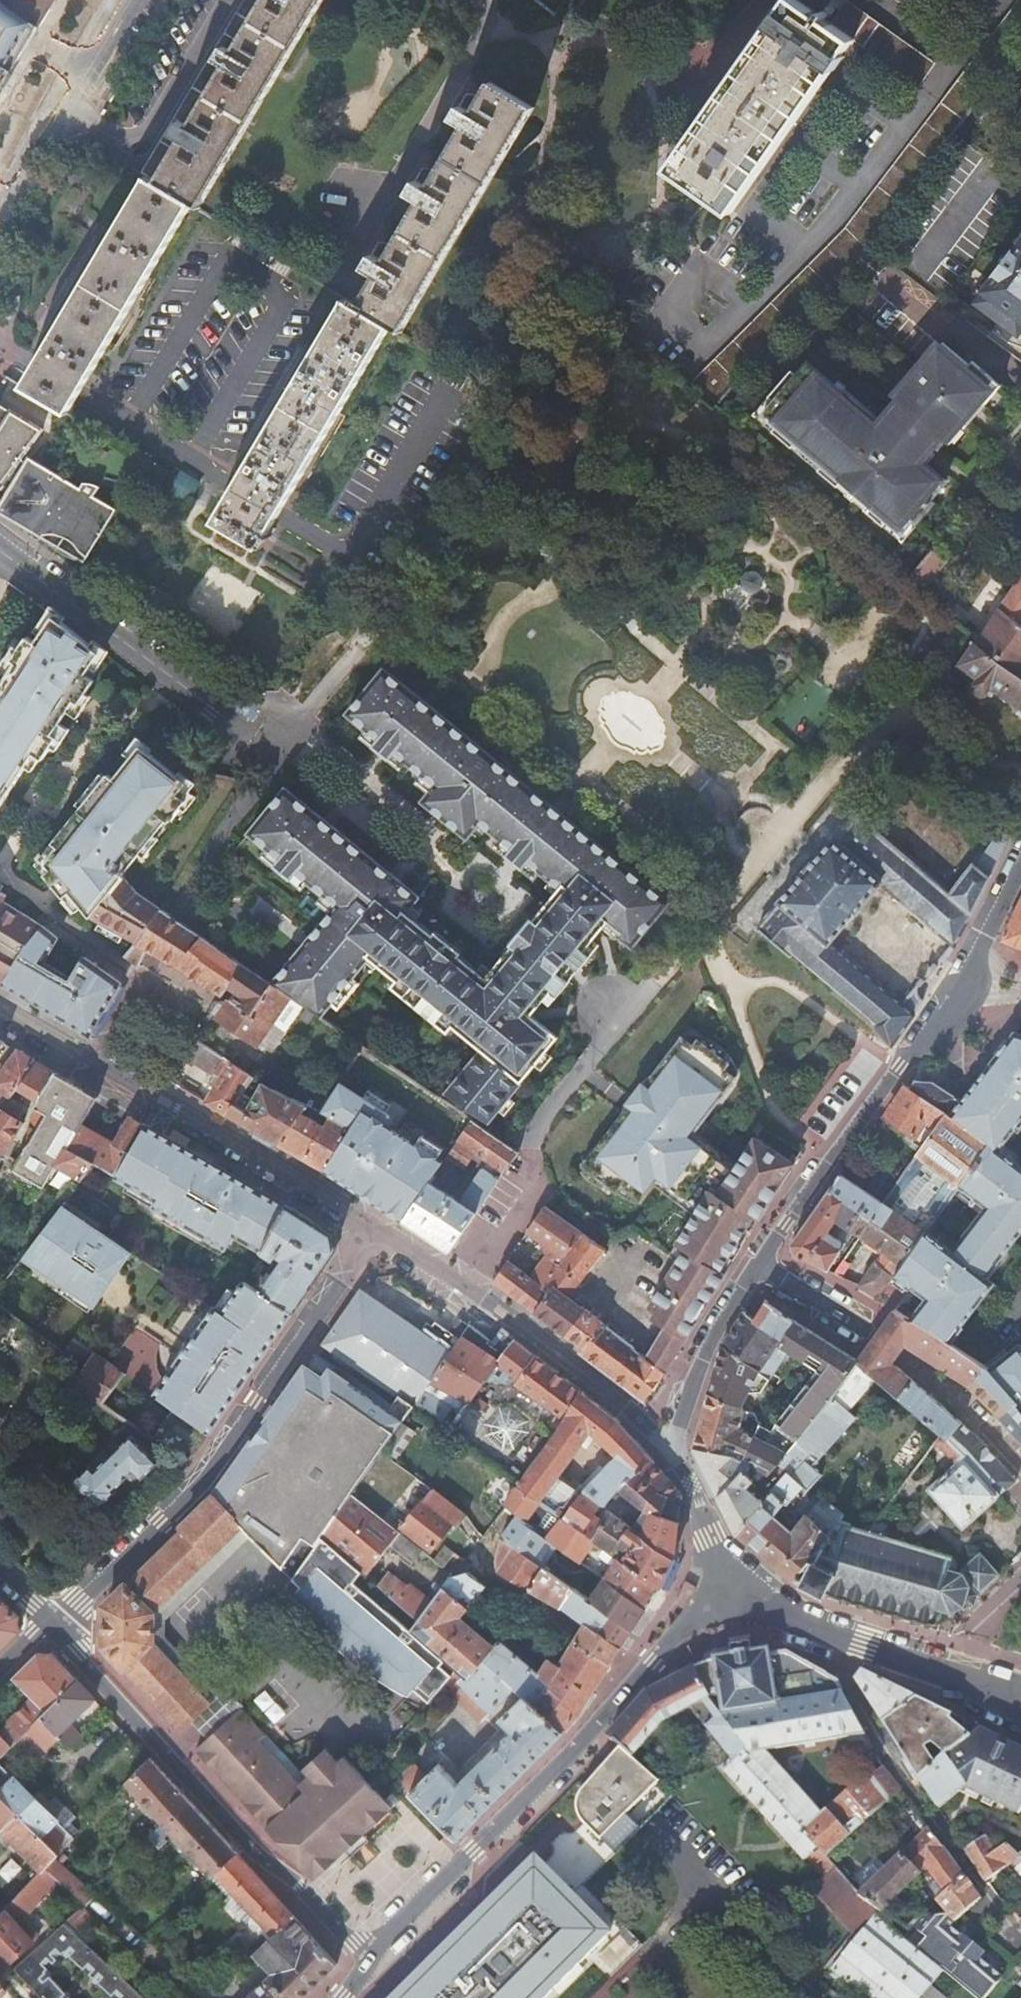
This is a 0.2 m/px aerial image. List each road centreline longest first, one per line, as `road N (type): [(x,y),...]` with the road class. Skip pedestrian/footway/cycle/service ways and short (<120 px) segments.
road 1 (residential): [(372,1964),(734,1584)]
road 2 (residential): [(374,1231),(196,1490),(55,1627)]
road 3 (residential): [(55,1627),(257,1854),(298,1885),(372,1964)]
road 4 (residential): [(703,922),(453,1285)]
road 5 (residential): [(374,1231),(0,1015)]
road 6 (residential): [(837,1630),(844,1678),(886,1759),(1020,1941)]
road 7 (residential): [(761,1265),(821,1165),(959,981)]
road 8 (residential): [(242,721),(0,544)]
road 9 (residential): [(660,1431),(453,1285)]
road 10 (tertiary): [(0,201),(105,0)]
road 11 (residential): [(1020,1711),(837,1630)]
road 12 (residential): [(660,1431),(761,1265)]
road 13 (residential): [(734,1584),(660,1431)]
road 14 (residential): [(959,981),(1020,860)]
road 15 (residential): [(761,1265),(874,1337)]

